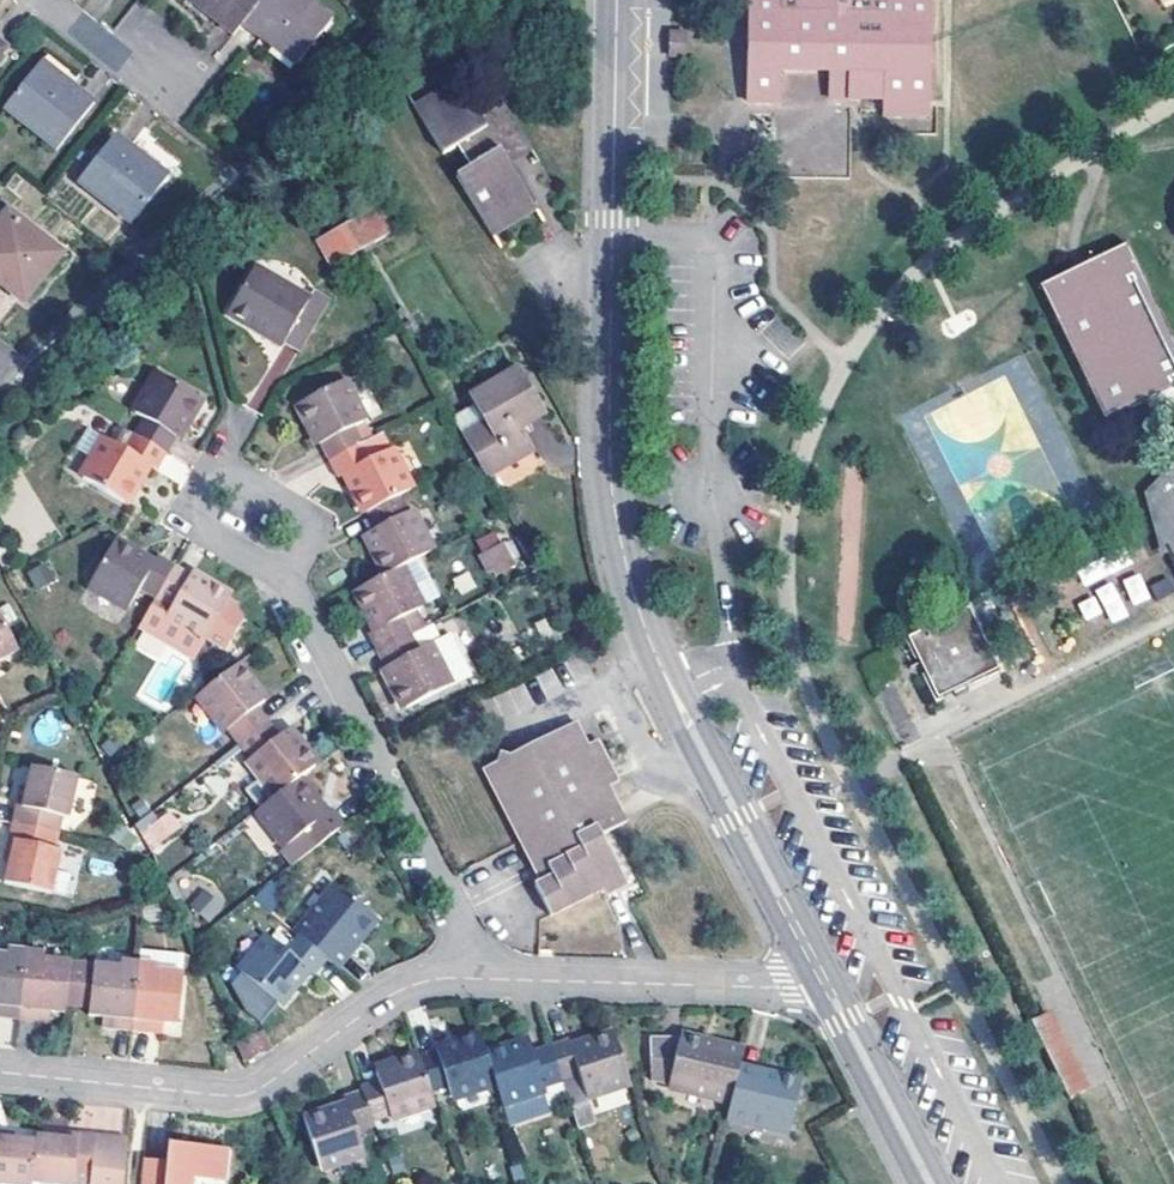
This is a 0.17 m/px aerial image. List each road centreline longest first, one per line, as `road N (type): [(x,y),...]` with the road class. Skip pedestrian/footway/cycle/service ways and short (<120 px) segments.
road 1 (tertiary): [(617,0),(610,454),(629,577),(664,673)]
road 2 (residential): [(466,978),(402,990),(265,1086),(236,1096),(0,1072)]
road 3 (residential): [(466,978),(455,905),(280,569)]
road 4 (residential): [(823,978),(802,988),(466,978)]
road 5 (tertiary): [(664,673),(674,717),(788,945),(823,978)]
road 6 (tertiary): [(823,978),(815,934),(696,709),(664,673)]
road 7 (residential): [(302,511),(225,470),(211,474),(193,505),(203,530),(280,569)]
road 8 (tertiary): [(823,978),(916,1156)]
road 9 (residential): [(48,0),(100,43),(165,71)]

